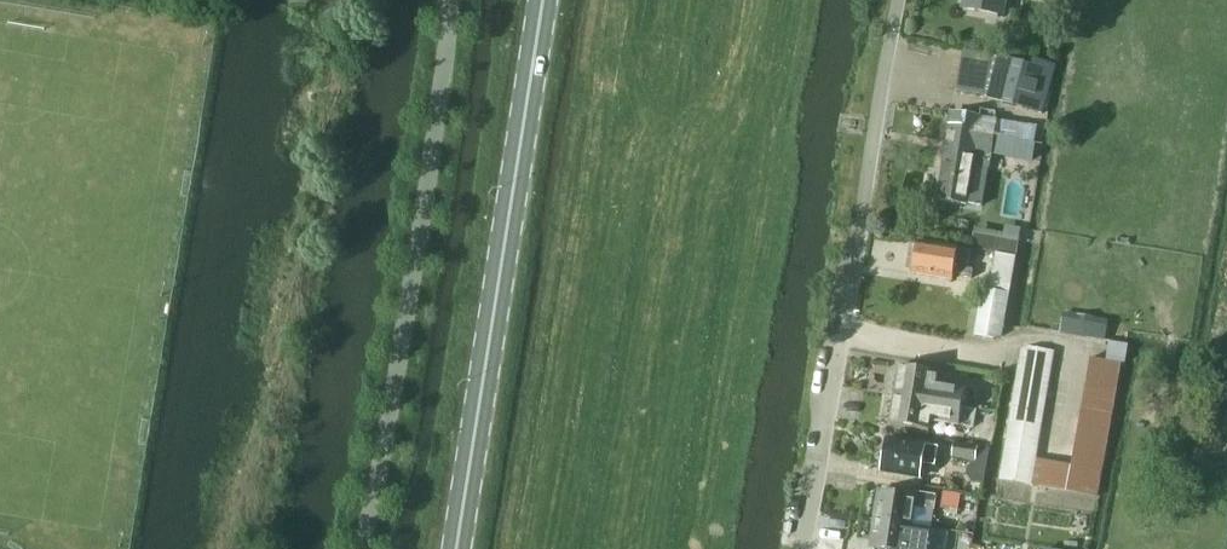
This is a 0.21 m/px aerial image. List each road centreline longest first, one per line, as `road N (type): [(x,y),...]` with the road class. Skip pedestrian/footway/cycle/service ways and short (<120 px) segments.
road 1 (unclassified): [(898,0),(803,548)]
road 2 (secondary): [(455,548),(541,0)]

